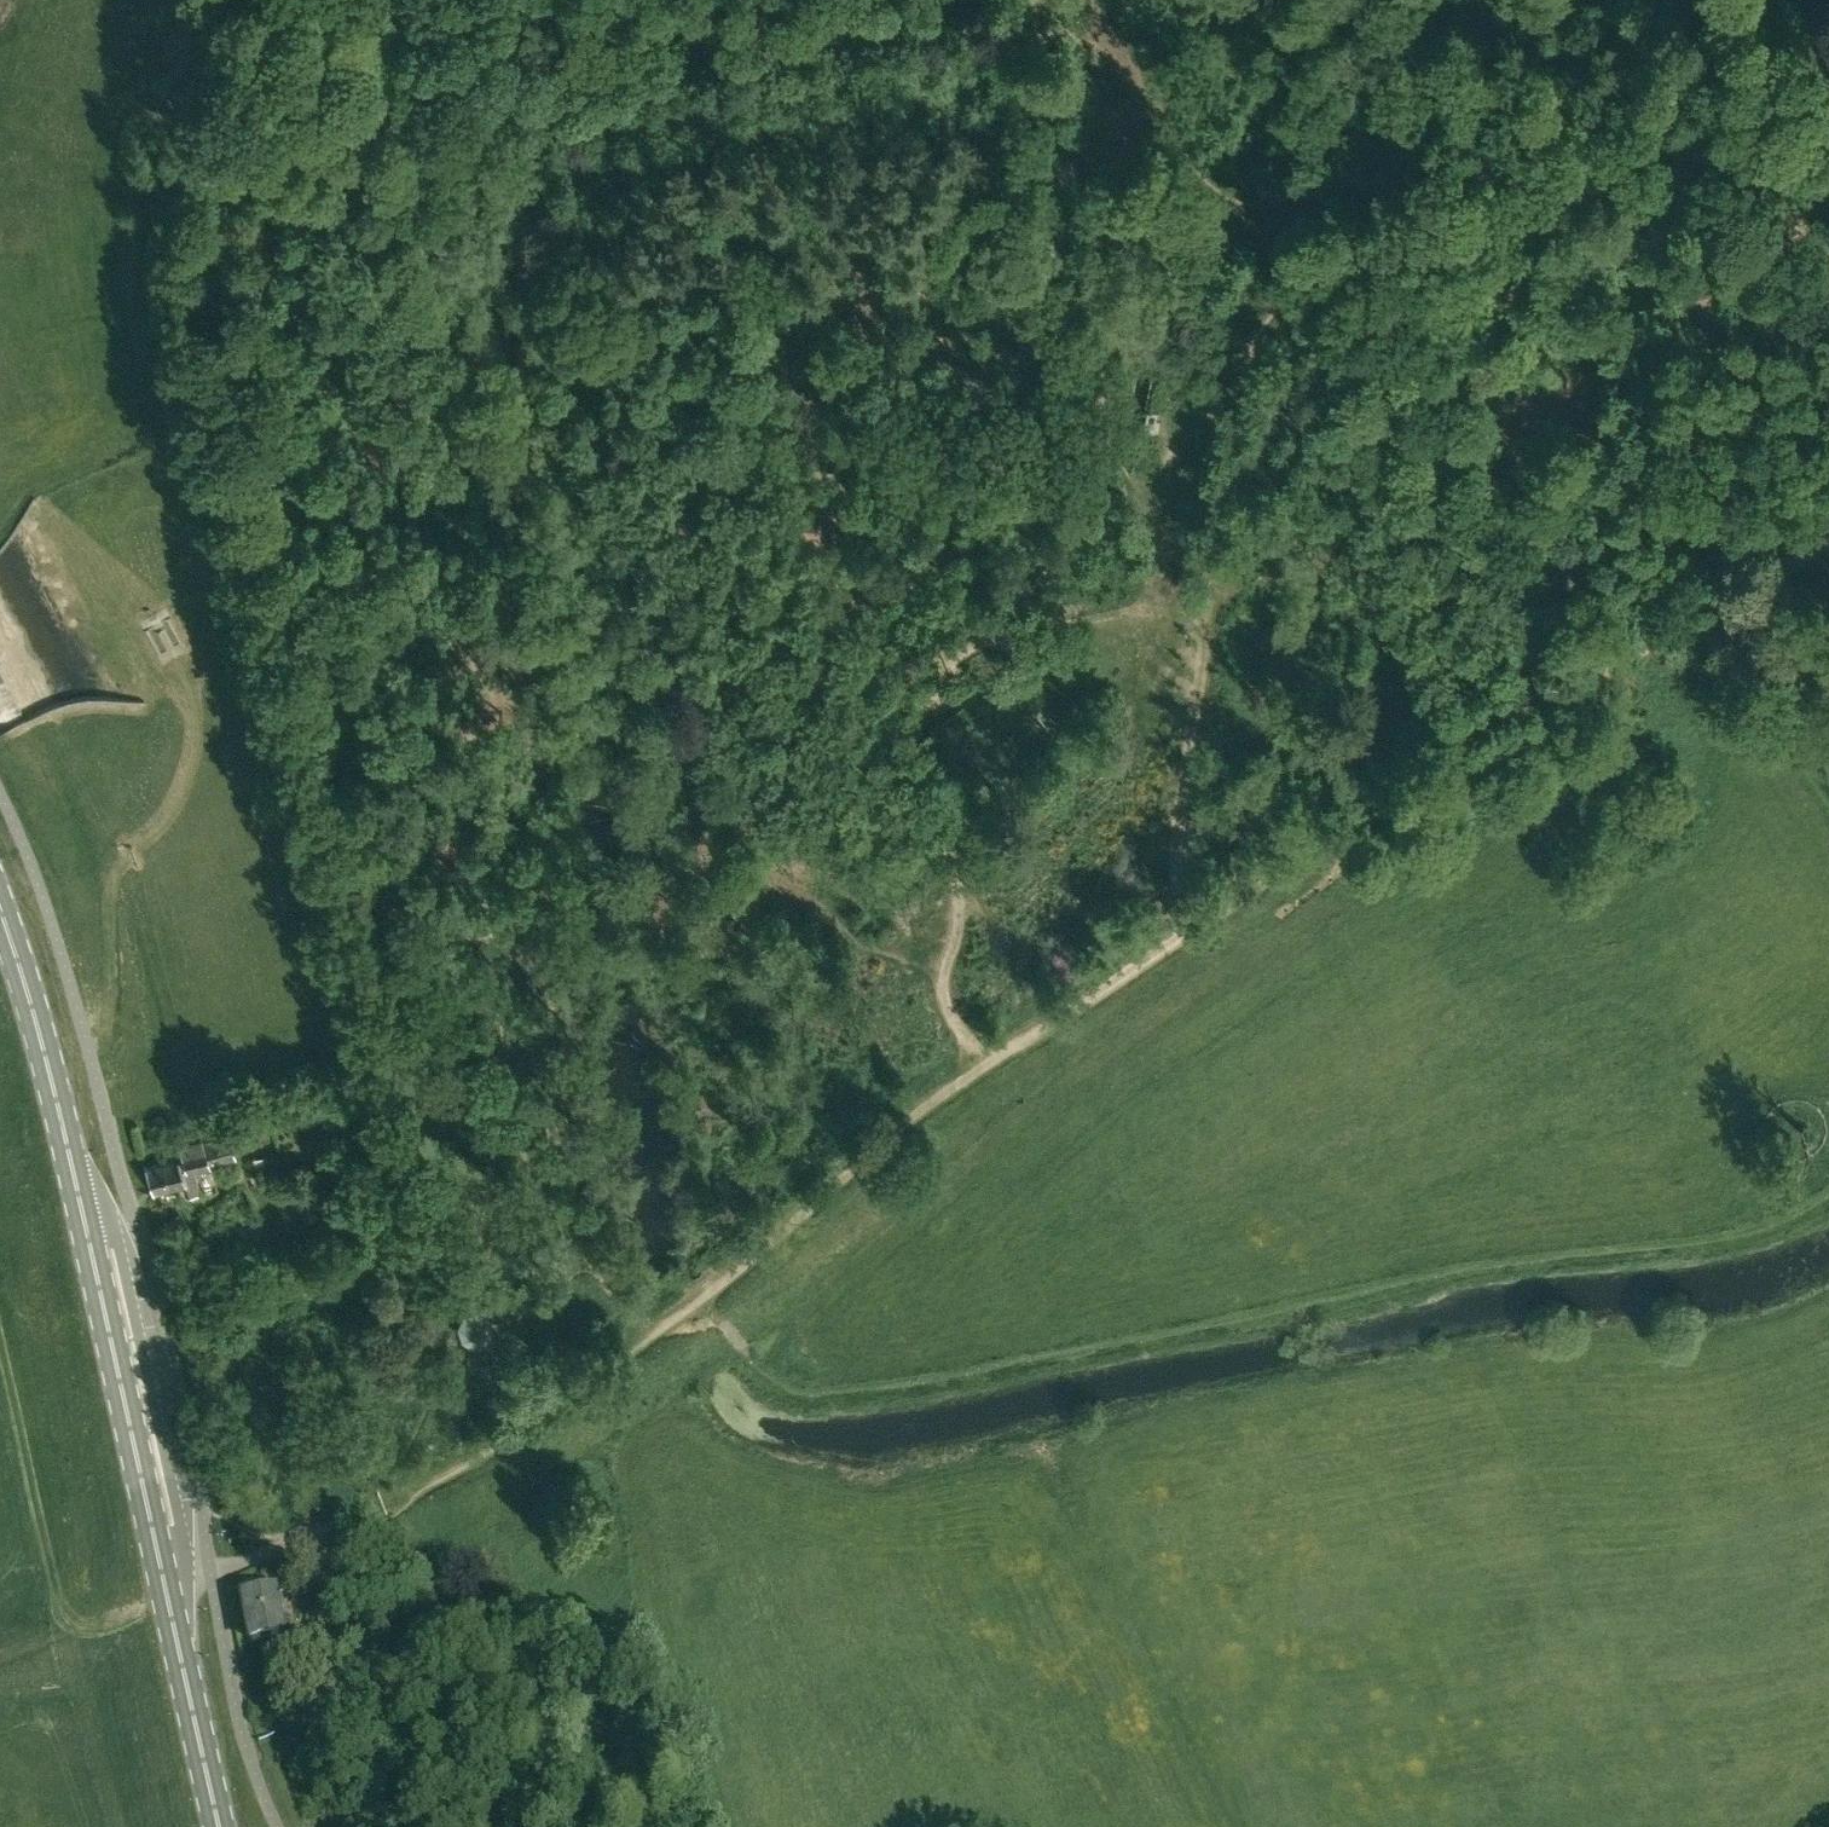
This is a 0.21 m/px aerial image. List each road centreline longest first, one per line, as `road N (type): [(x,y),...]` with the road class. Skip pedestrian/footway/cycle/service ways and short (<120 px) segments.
road 1 (primary): [(223,1826),(79,1198),(21,963),(0,911)]
road 2 (track): [(1707,612),(1435,770),(992,1064)]
road 3 (track): [(1707,612),(1828,541)]

